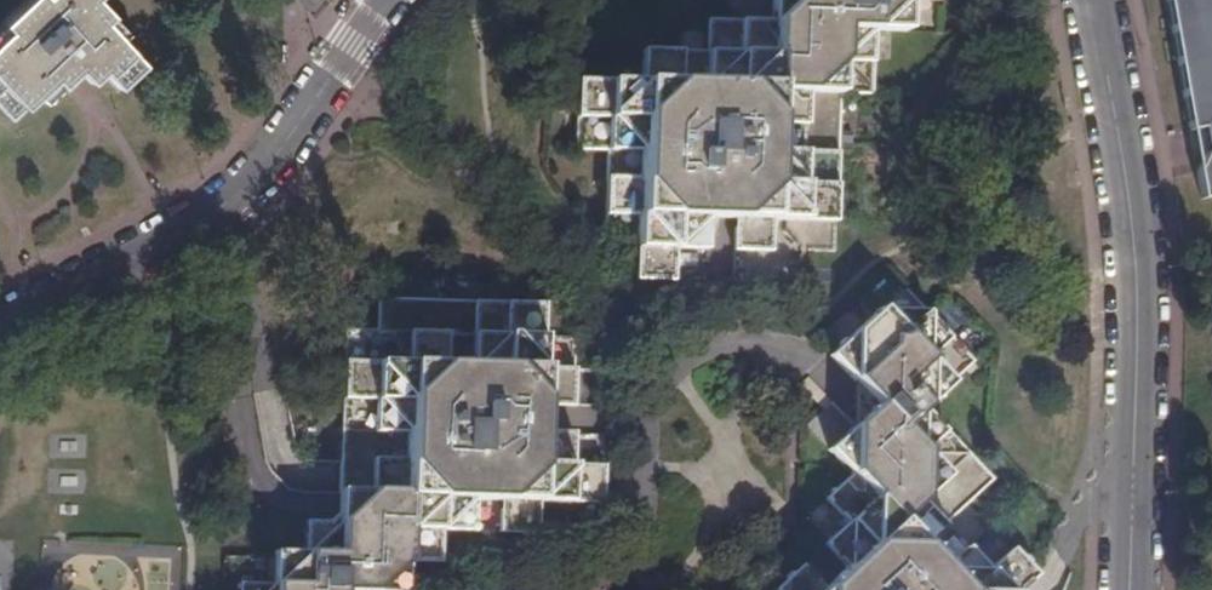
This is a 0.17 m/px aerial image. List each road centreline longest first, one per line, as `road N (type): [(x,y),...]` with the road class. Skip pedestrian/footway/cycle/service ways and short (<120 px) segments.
road 1 (unclassified): [(1094,0),(1135,262),(1131,589)]
road 2 (residential): [(0,323),(217,204),(278,141),(382,0)]

